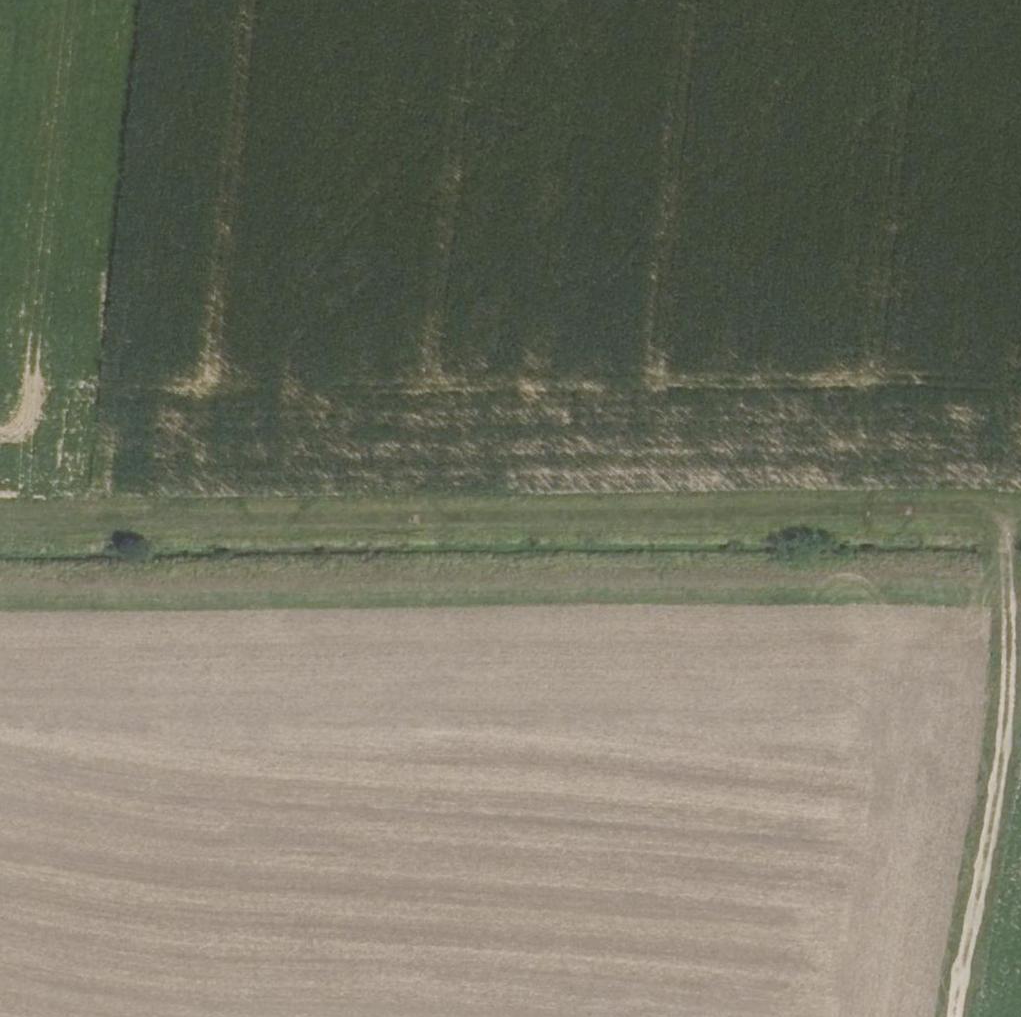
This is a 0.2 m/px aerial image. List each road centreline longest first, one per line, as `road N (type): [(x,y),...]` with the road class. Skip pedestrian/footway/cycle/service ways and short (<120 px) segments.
road 1 (track): [(955,1016),(1001,762),(1008,681),(1004,523)]

